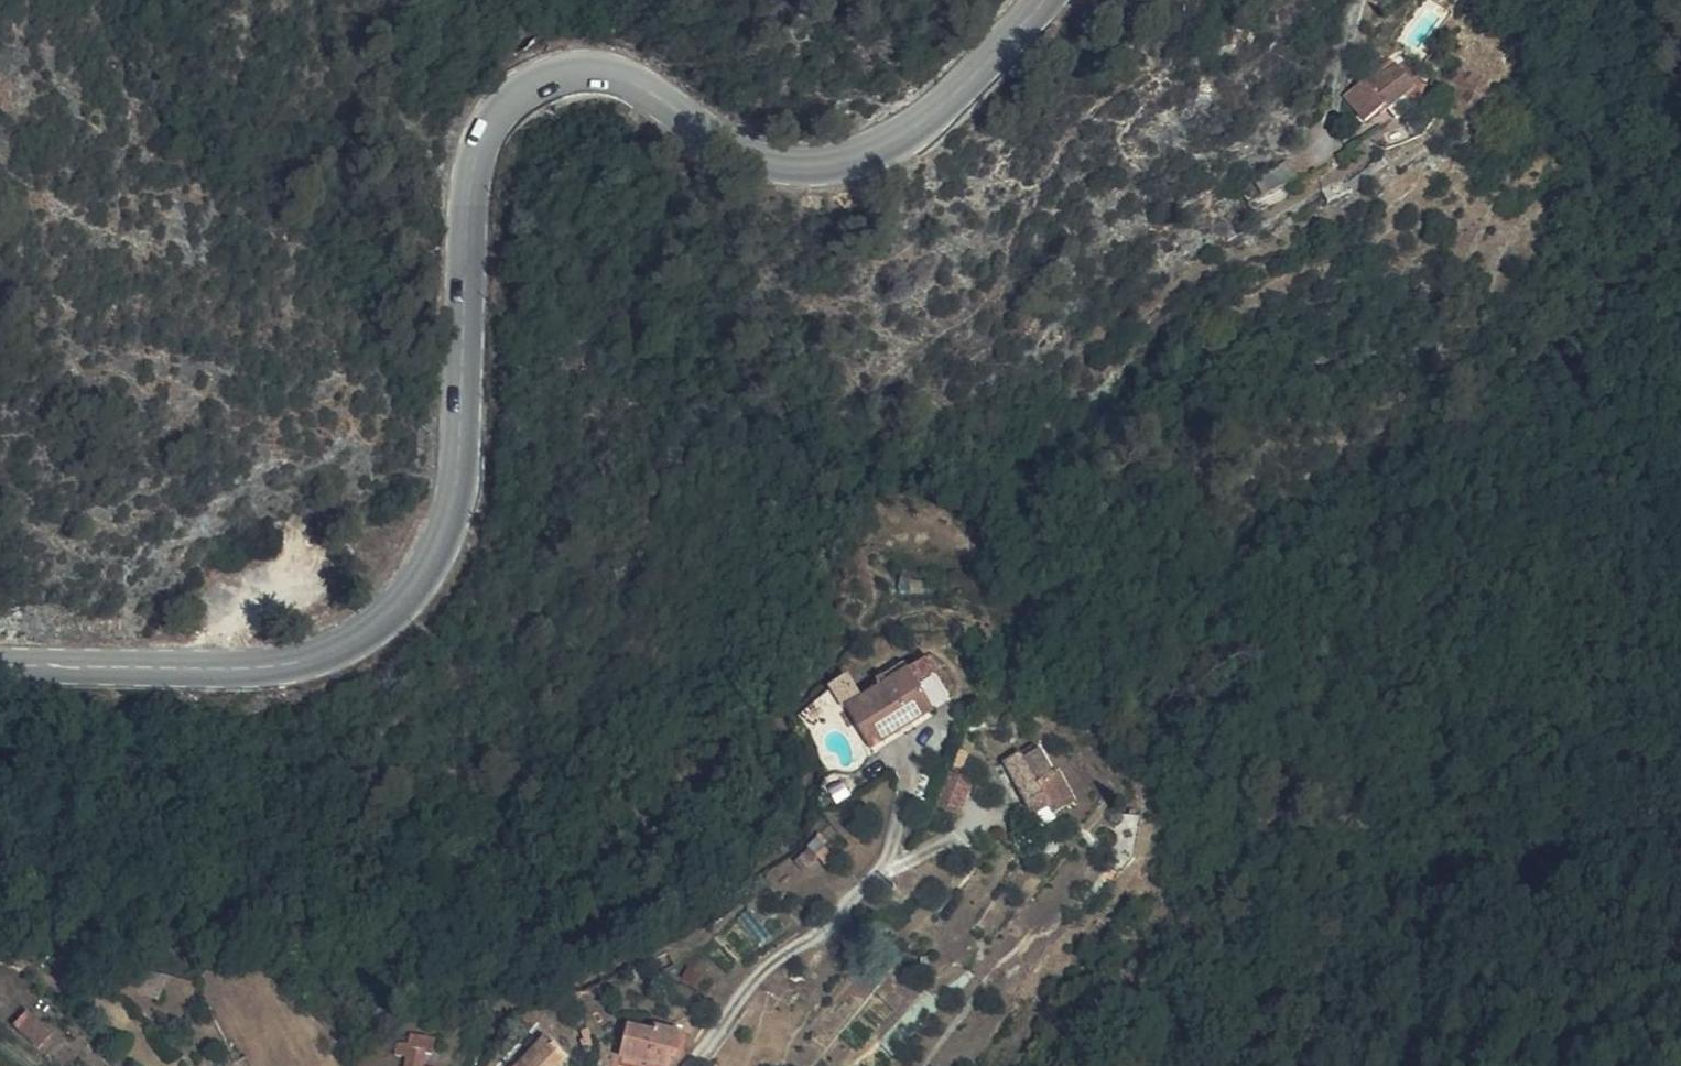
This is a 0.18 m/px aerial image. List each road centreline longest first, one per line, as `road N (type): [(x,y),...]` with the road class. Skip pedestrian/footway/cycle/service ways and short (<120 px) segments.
road 1 (secondary): [(1044,0),(926,118),(818,159),(758,157),(627,79),(570,71),(523,86),(487,123),(473,167),(465,232),(464,457),(450,527),(429,575),(341,649),(288,664),(0,665)]
road 2 (residential): [(723,1065),(759,994),(820,929),(885,882),(959,748)]

